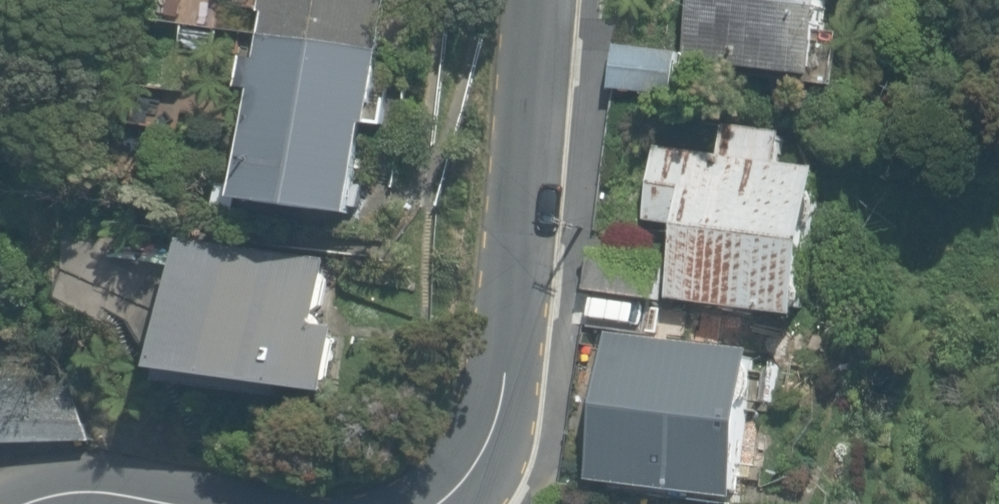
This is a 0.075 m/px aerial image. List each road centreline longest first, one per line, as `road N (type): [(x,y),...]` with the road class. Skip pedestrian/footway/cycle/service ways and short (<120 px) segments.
road 1 (residential): [(434,503),(497,416),(538,168),(548,0)]
road 2 (residential): [(31,503),(79,493),(161,503)]

